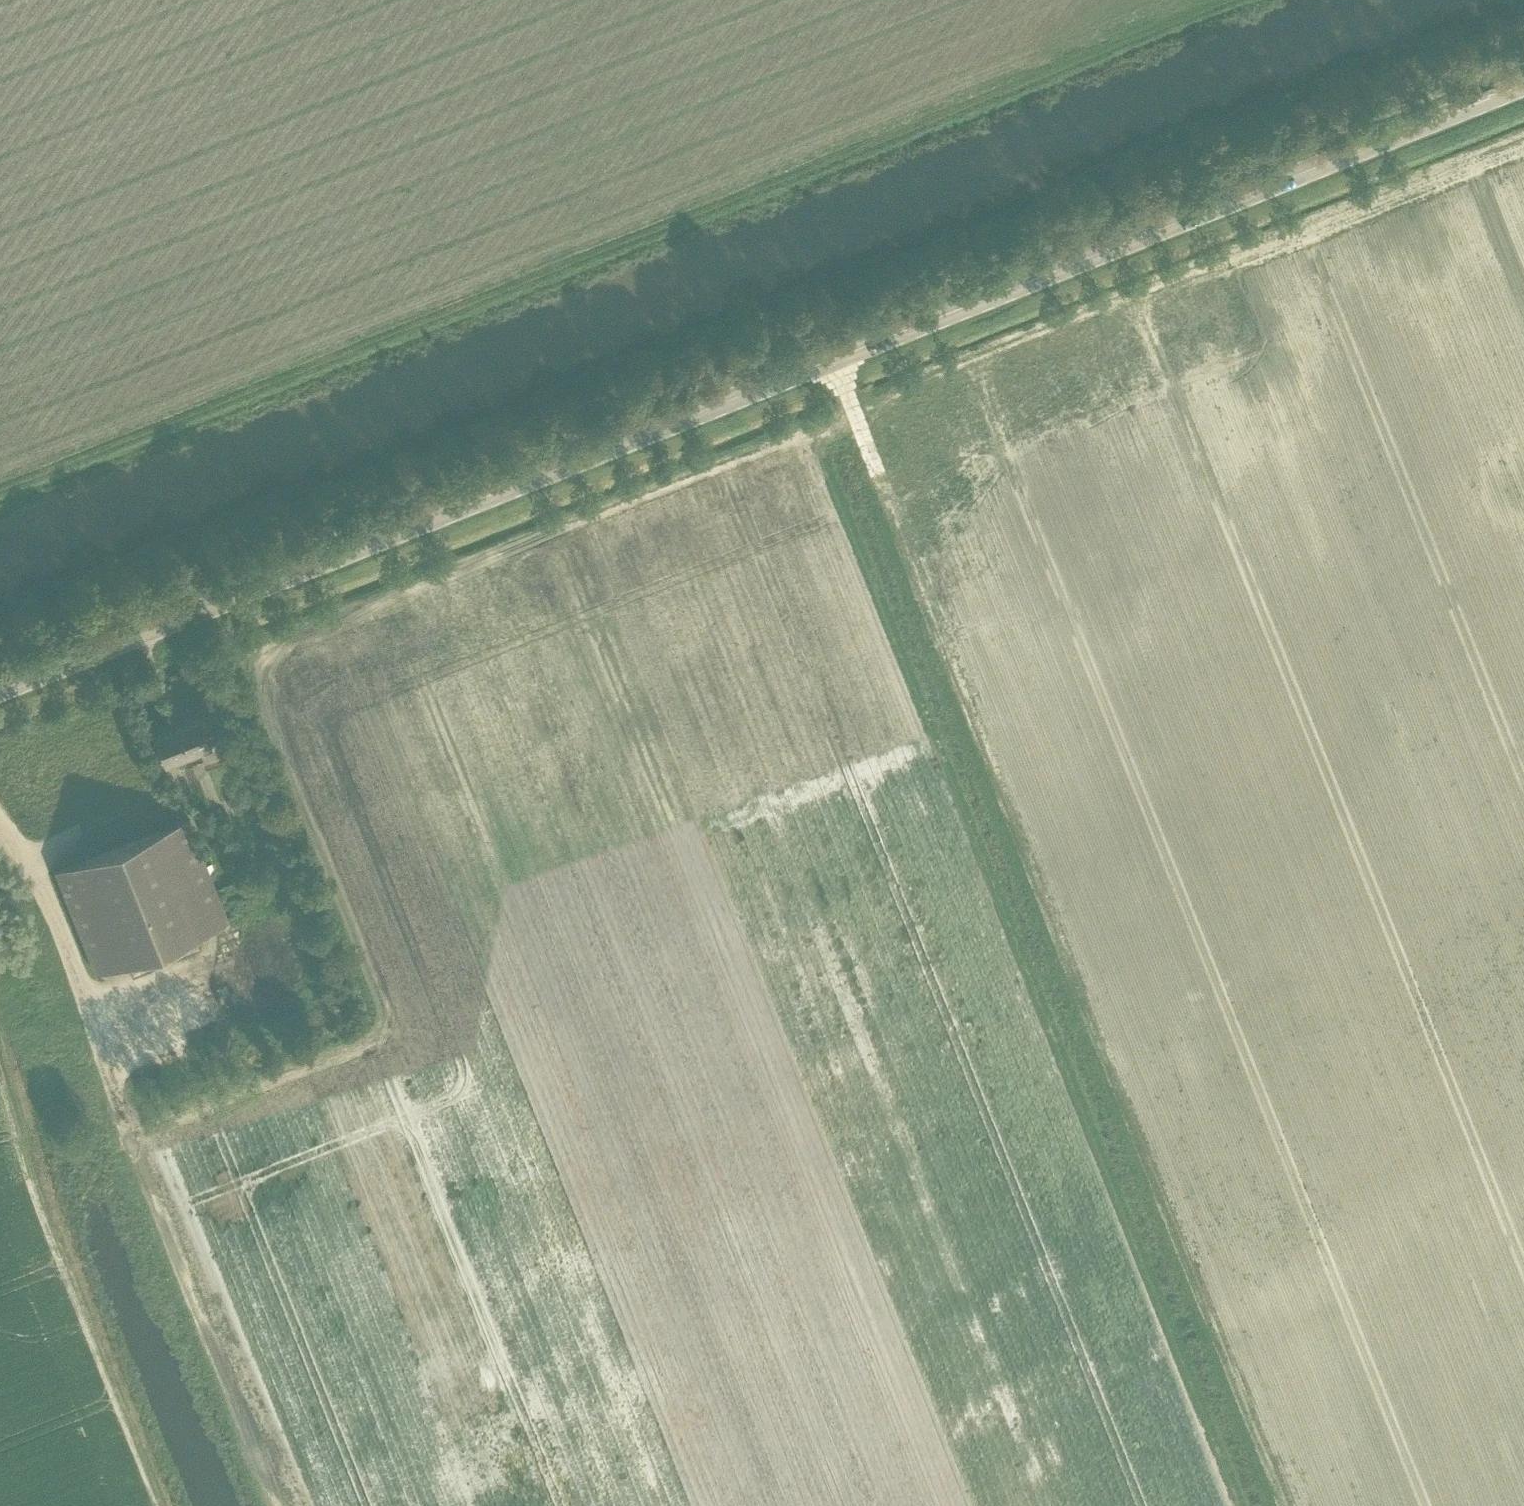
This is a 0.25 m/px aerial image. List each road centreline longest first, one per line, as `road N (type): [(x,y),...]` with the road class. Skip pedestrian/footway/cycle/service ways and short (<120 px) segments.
road 1 (tertiary): [(1523,85),(0,690)]

